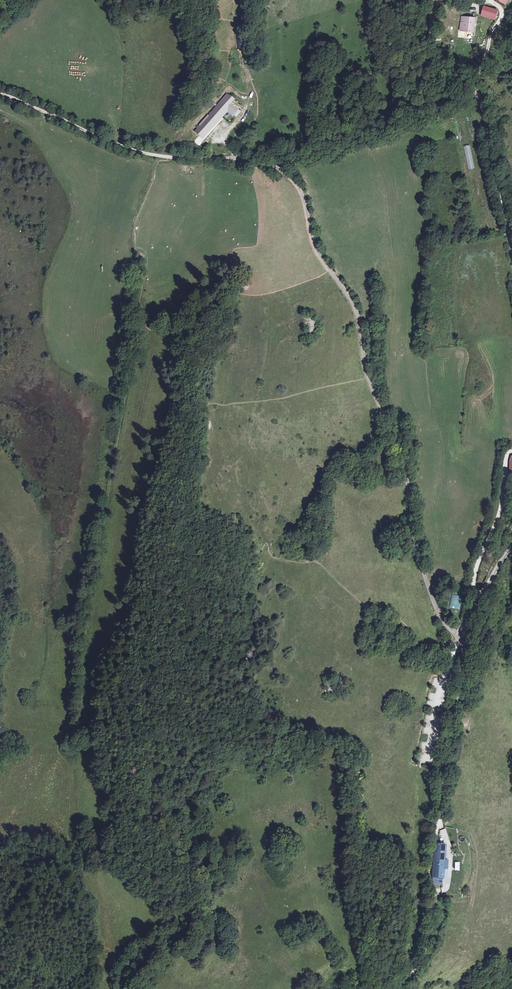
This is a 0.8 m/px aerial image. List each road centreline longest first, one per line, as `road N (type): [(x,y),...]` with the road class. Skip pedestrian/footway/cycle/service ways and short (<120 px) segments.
road 1 (unclassified): [(511,548),(458,636),(435,606),(417,548),(406,468),(365,368),(357,311),(312,241),(302,193),(277,167),(231,158)]
road 2 (track): [(461,635),(428,940),(416,971),(391,988)]
road 3 (track): [(231,158),(140,151),(0,93)]
road 4 (track): [(475,606),(478,564),(499,516),(511,450)]
road 5 (track): [(511,247),(478,93)]

